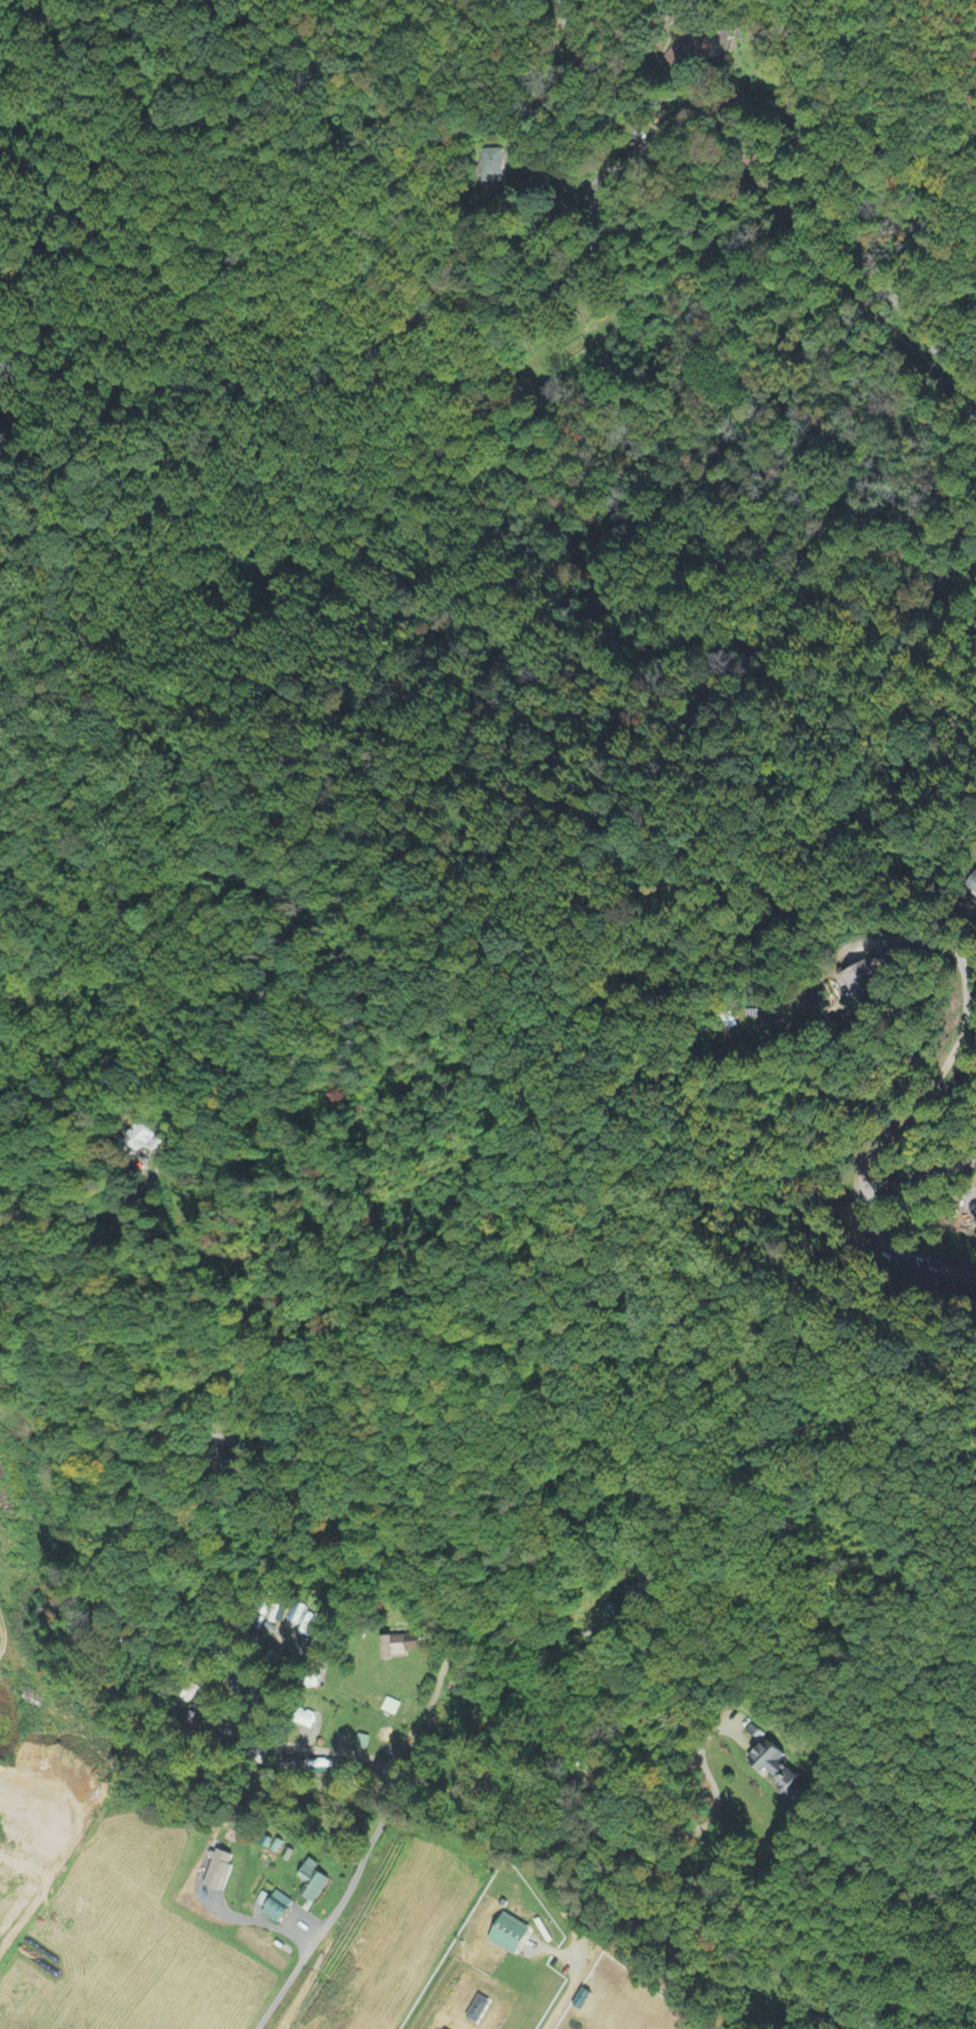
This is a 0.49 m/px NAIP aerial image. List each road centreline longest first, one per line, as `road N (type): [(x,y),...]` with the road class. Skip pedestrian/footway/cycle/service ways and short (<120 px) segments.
road 1 (tertiary): [(975,395),(862,252),(798,127),(773,102),(702,101),(597,191),(499,158)]
road 2 (residential): [(975,1163),(886,1184),(862,1175),(865,1163),(910,1127),(961,1037),(966,984),(964,963),(947,946),(884,939),(857,945)]
road 3 (residential): [(256,2028),(375,1835),(394,1765),(433,1697),(449,1647)]
road 4 (residential): [(394,1765),(235,1728),(215,1709)]
road 5 (track): [(499,158),(444,0)]
road 6 (residential): [(119,1225),(37,1197),(0,1172)]

